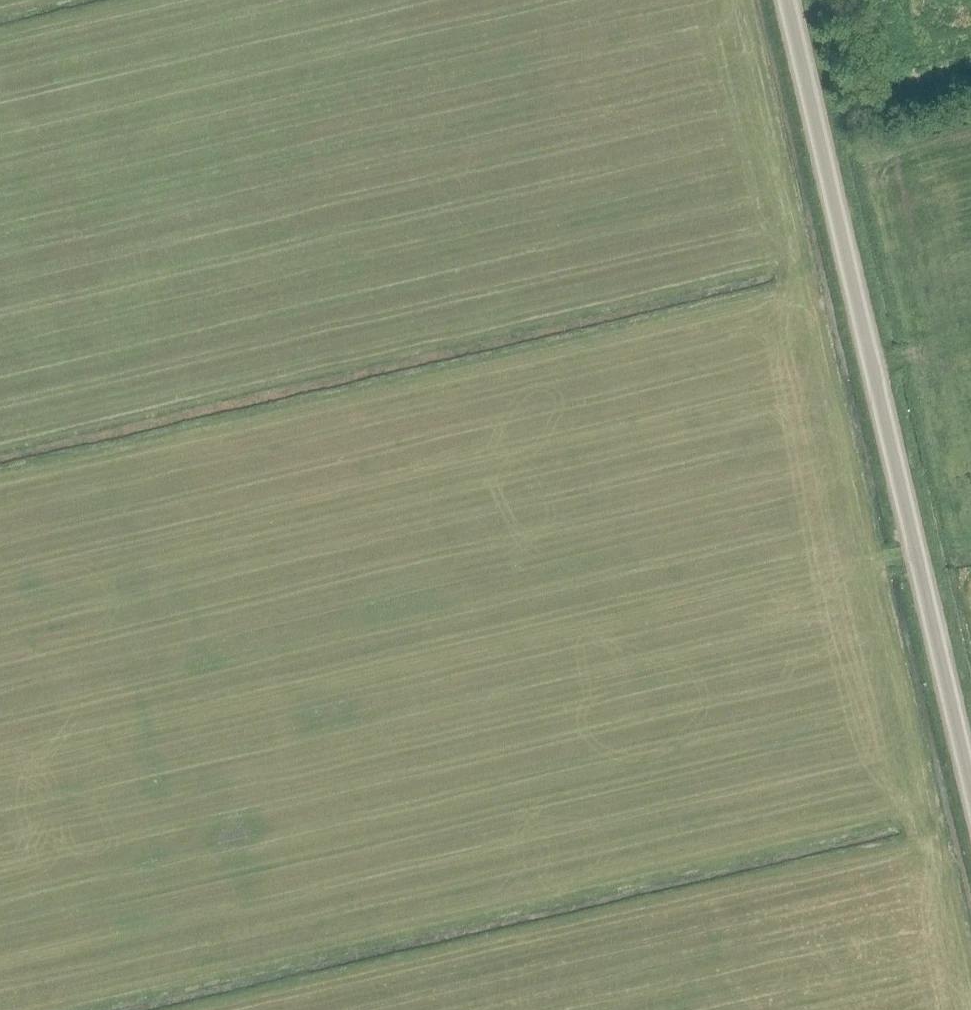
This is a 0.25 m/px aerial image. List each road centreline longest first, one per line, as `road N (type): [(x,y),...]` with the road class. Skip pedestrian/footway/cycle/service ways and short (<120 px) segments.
road 1 (unclassified): [(970,793),(781,0)]

